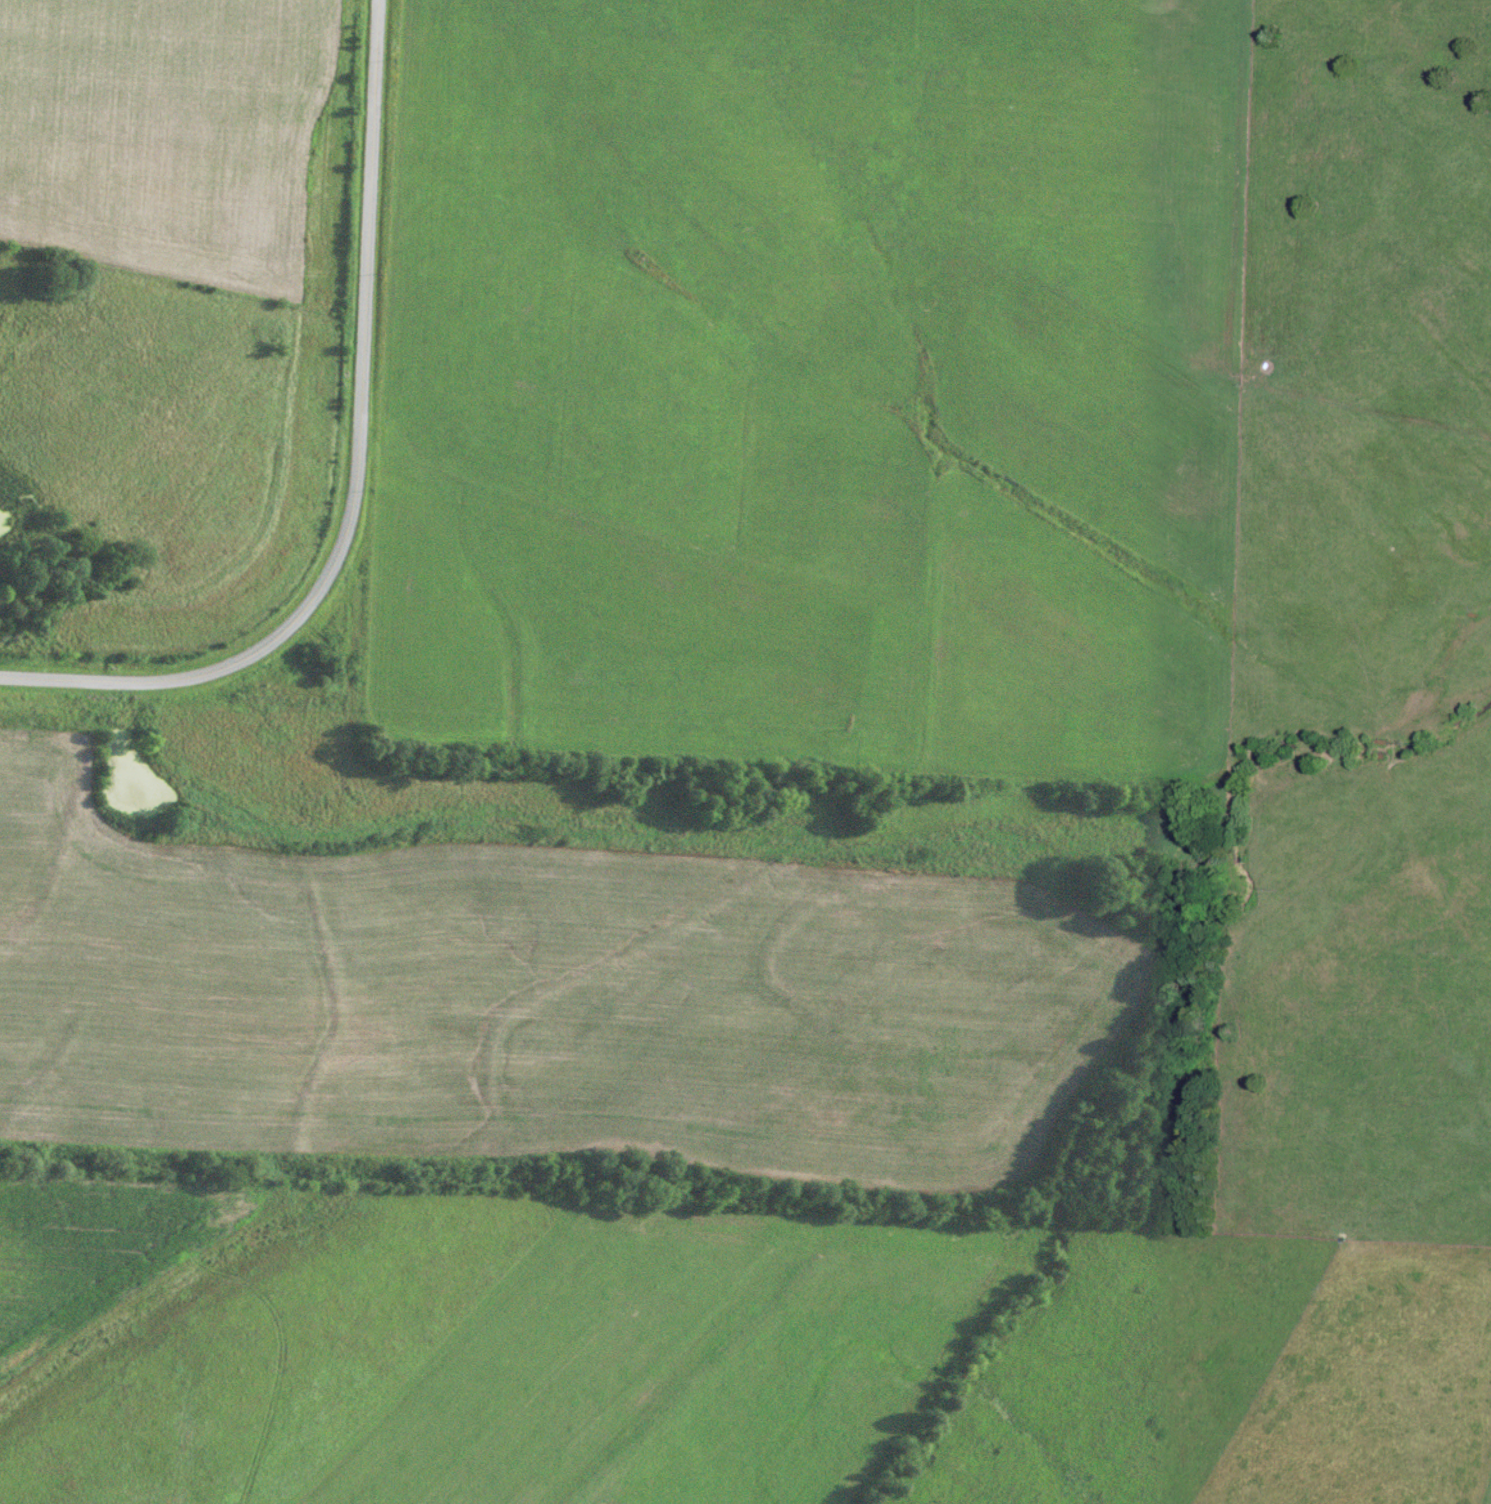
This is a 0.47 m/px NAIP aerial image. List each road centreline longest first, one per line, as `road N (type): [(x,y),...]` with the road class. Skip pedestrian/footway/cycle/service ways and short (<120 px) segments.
road 1 (secondary): [(378,0),(363,468),(349,539),(328,582),(295,626),(196,677),(0,675)]

